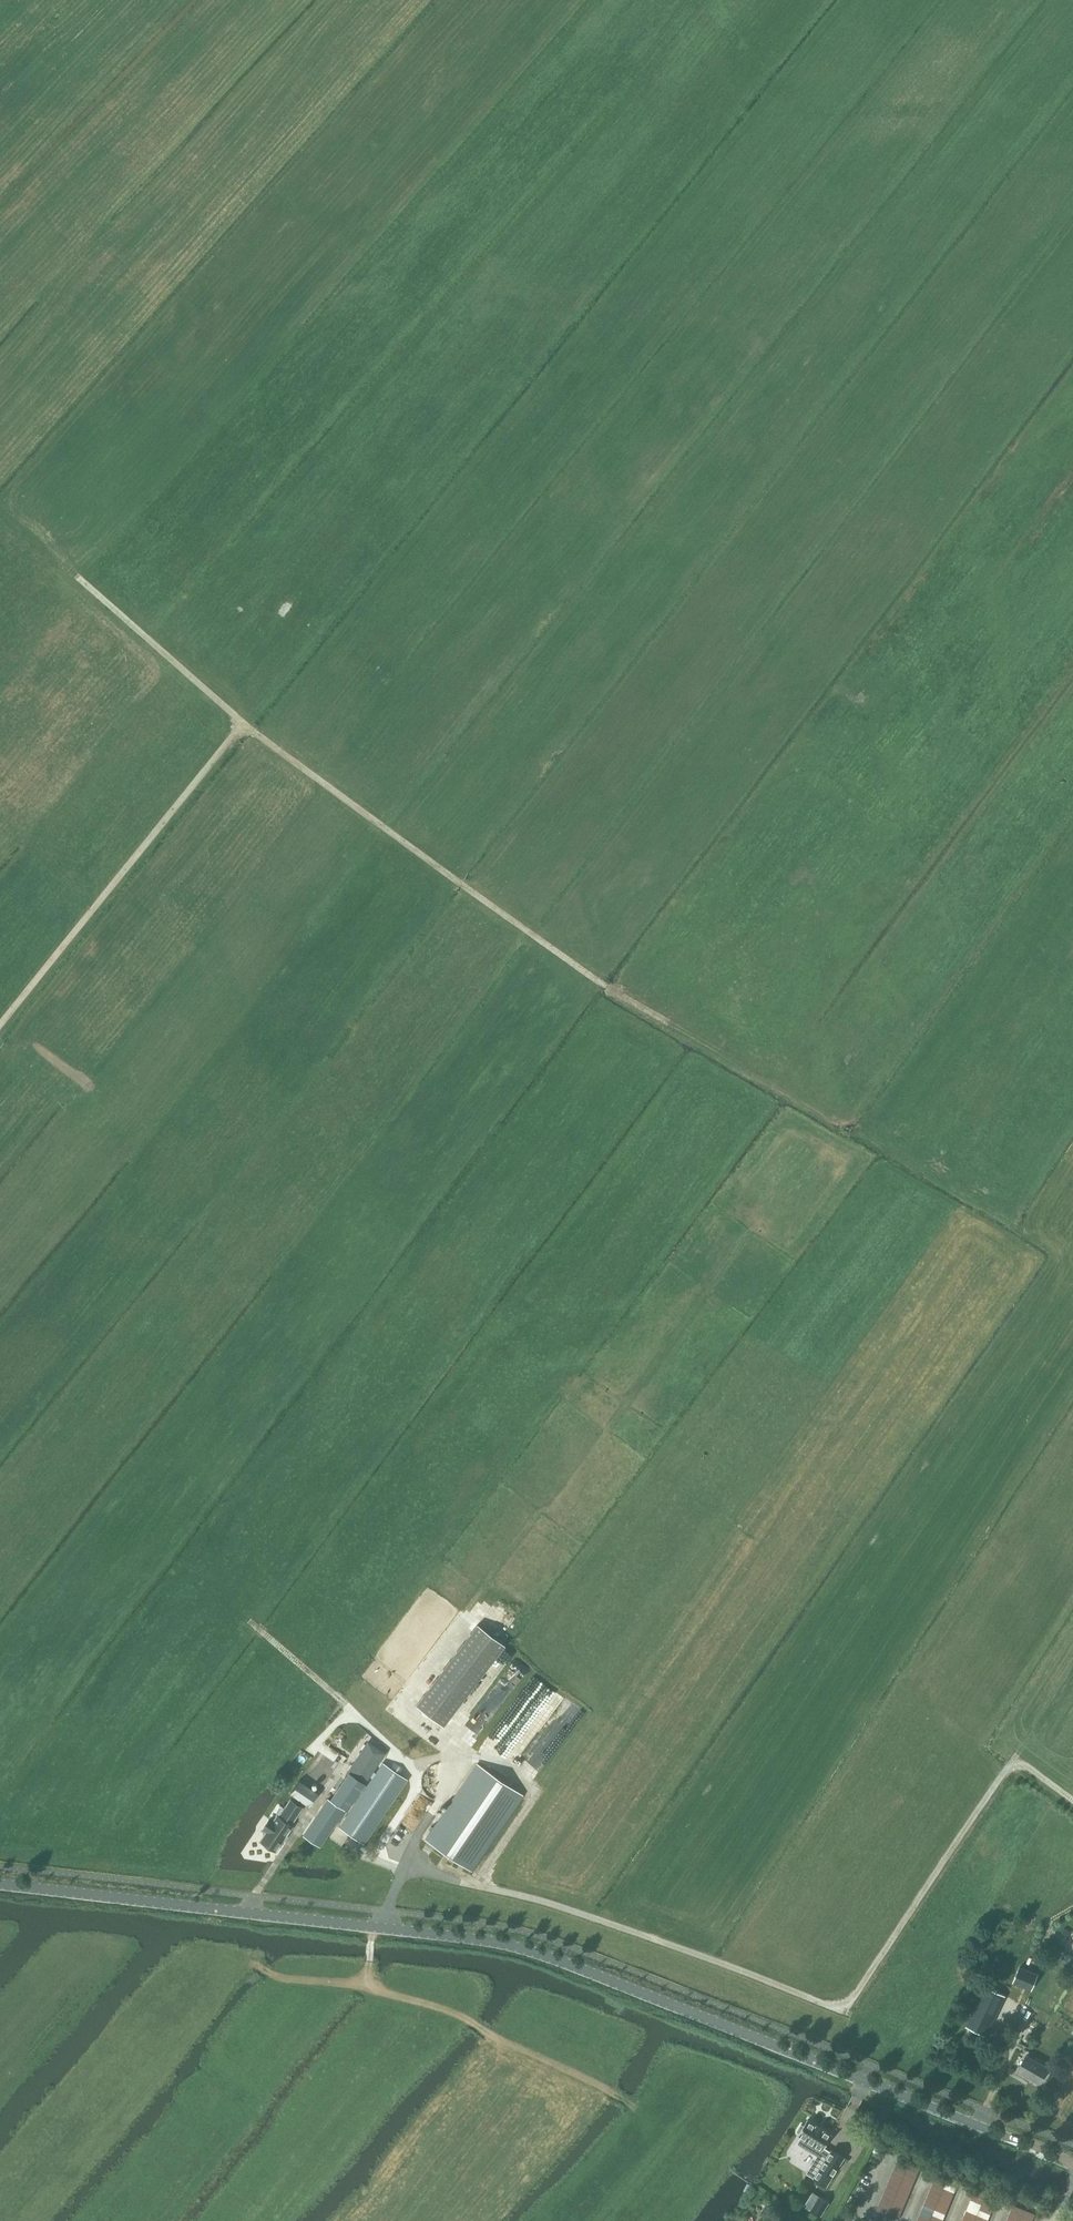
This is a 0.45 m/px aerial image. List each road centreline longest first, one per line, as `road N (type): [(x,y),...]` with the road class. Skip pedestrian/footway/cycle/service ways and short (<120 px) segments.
road 1 (unclassified): [(1072,2163),(517,1947),(0,1883)]
road 2 (track): [(357,1716),(412,1763),(413,1794),(382,1845),(383,1857),(592,1917),(846,2012),(1014,1760),(1072,1801)]
road 3 (track): [(871,1138),(607,988),(242,725),(77,574)]
road 4 (track): [(249,1621),(357,1716),(339,1723),(322,1746),(344,1766),(254,1896),(252,1913)]
road 5 (track): [(242,725),(0,1026)]
road 6 (track): [(649,2137),(641,2103),(369,1974),(376,1927)]
road 7 (track): [(1030,1304),(1061,1254),(871,1138),(907,1084)]
road 8 (track): [(170,2064),(258,1955),(285,1970),(369,1974)]

